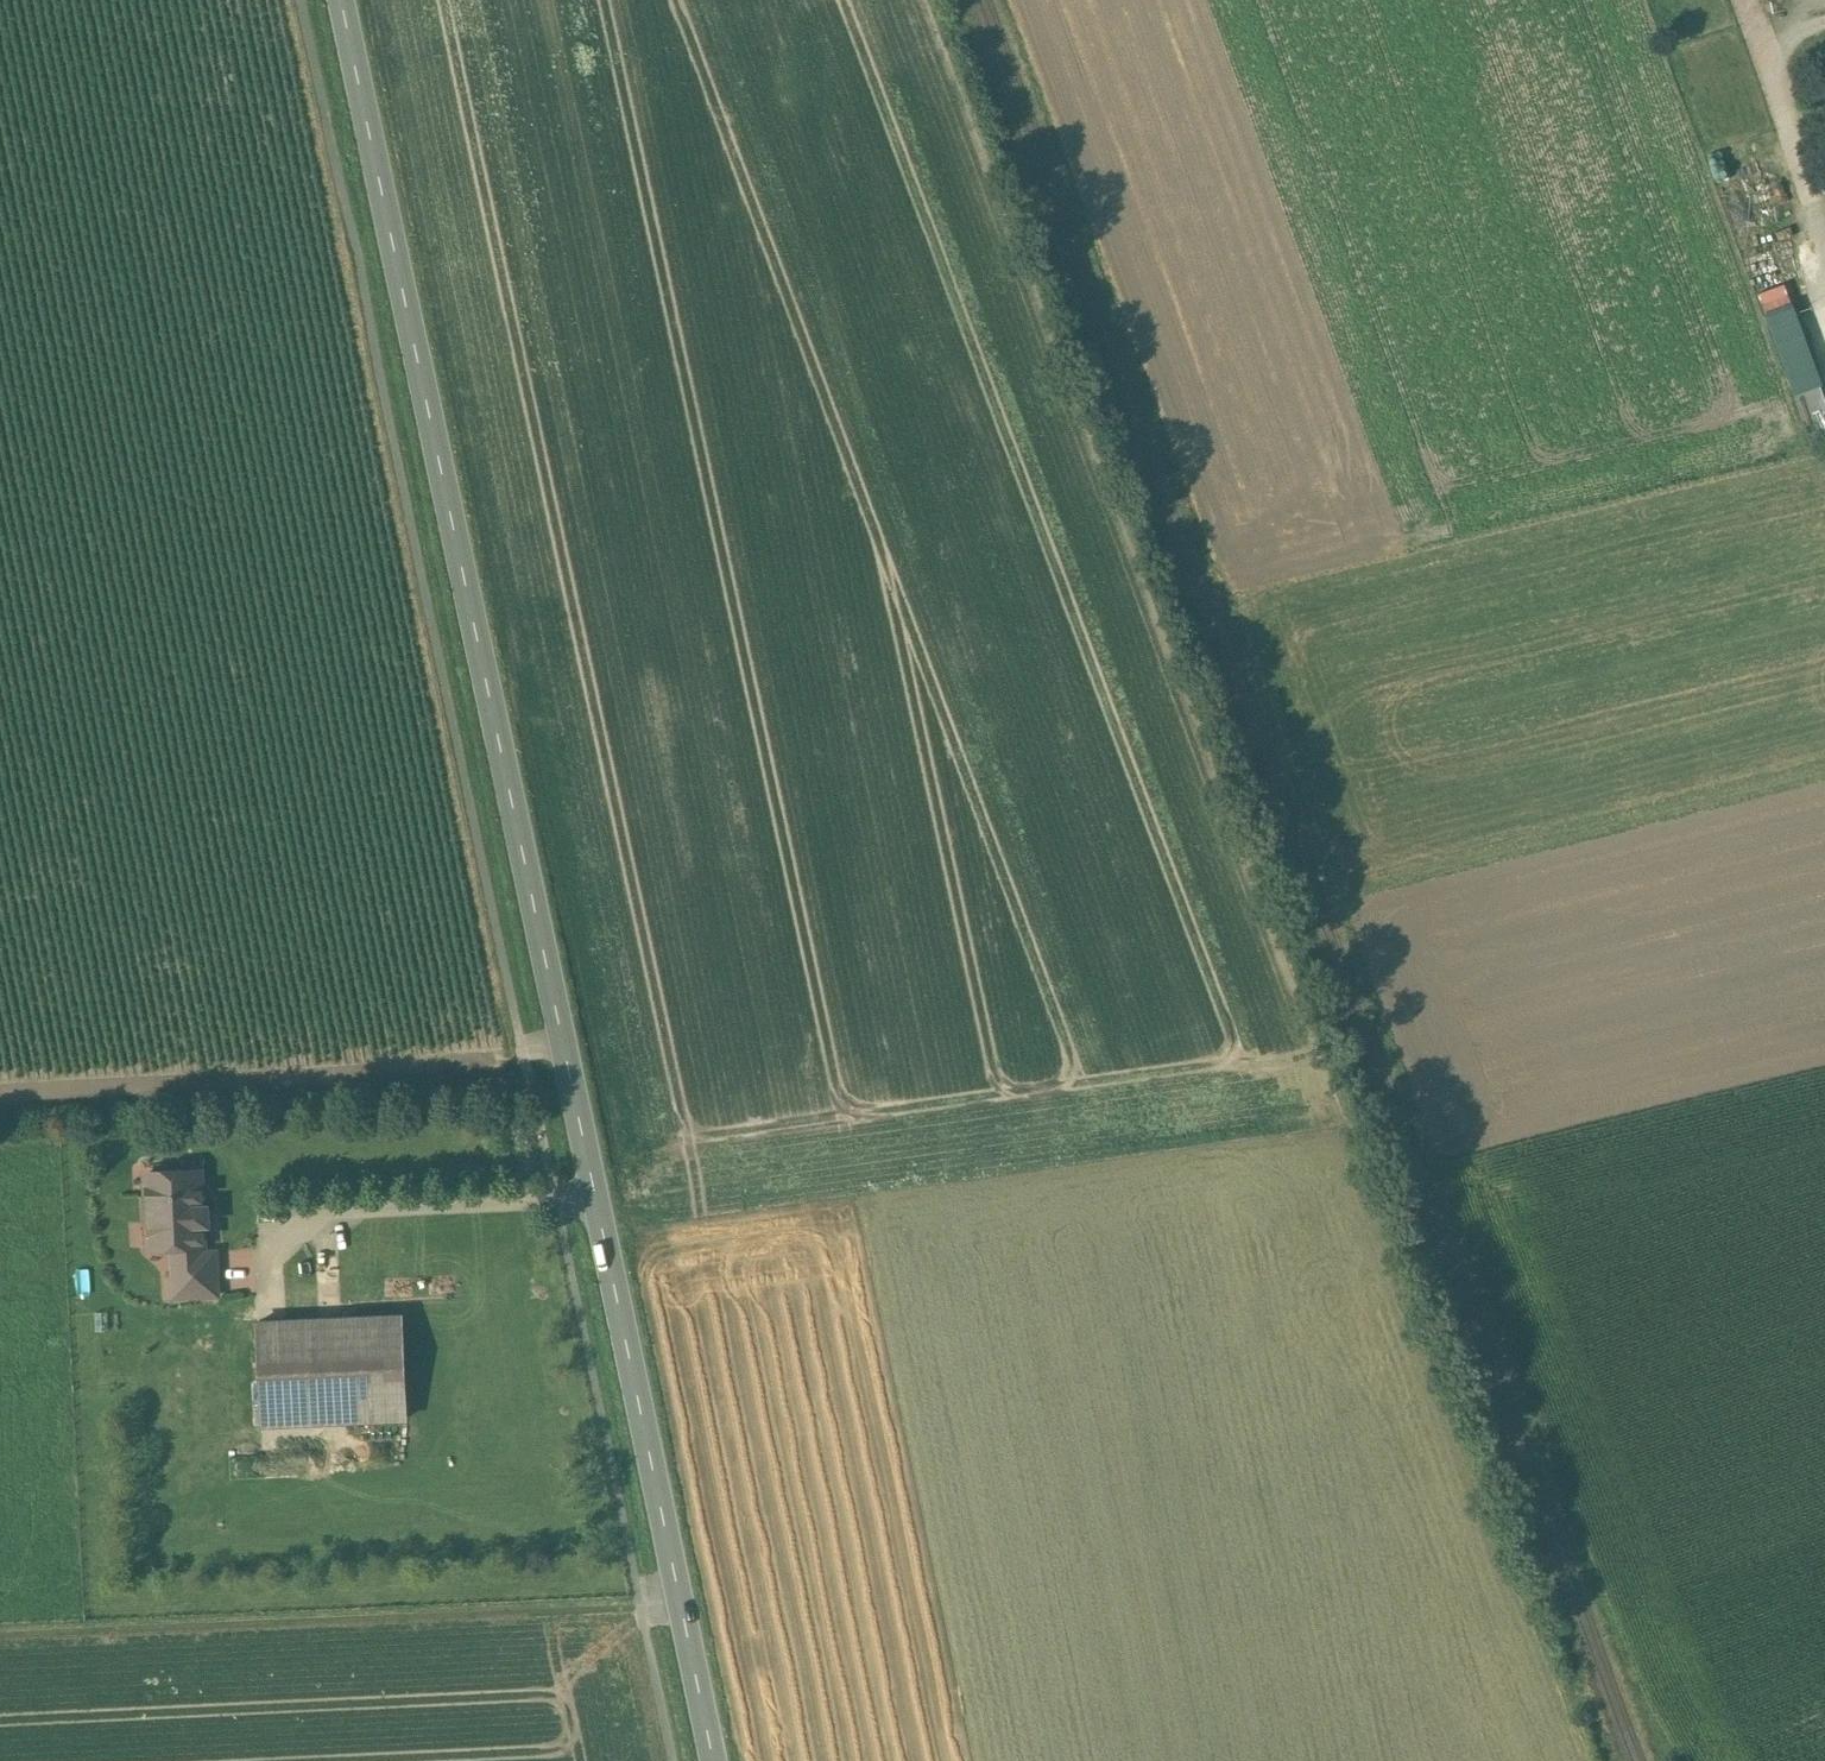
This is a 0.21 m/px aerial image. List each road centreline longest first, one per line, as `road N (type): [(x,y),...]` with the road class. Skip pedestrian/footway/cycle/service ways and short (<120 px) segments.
road 1 (tertiary): [(342,0),(714,1760)]
road 2 (track): [(563,1043),(454,1075),(0,1098)]

